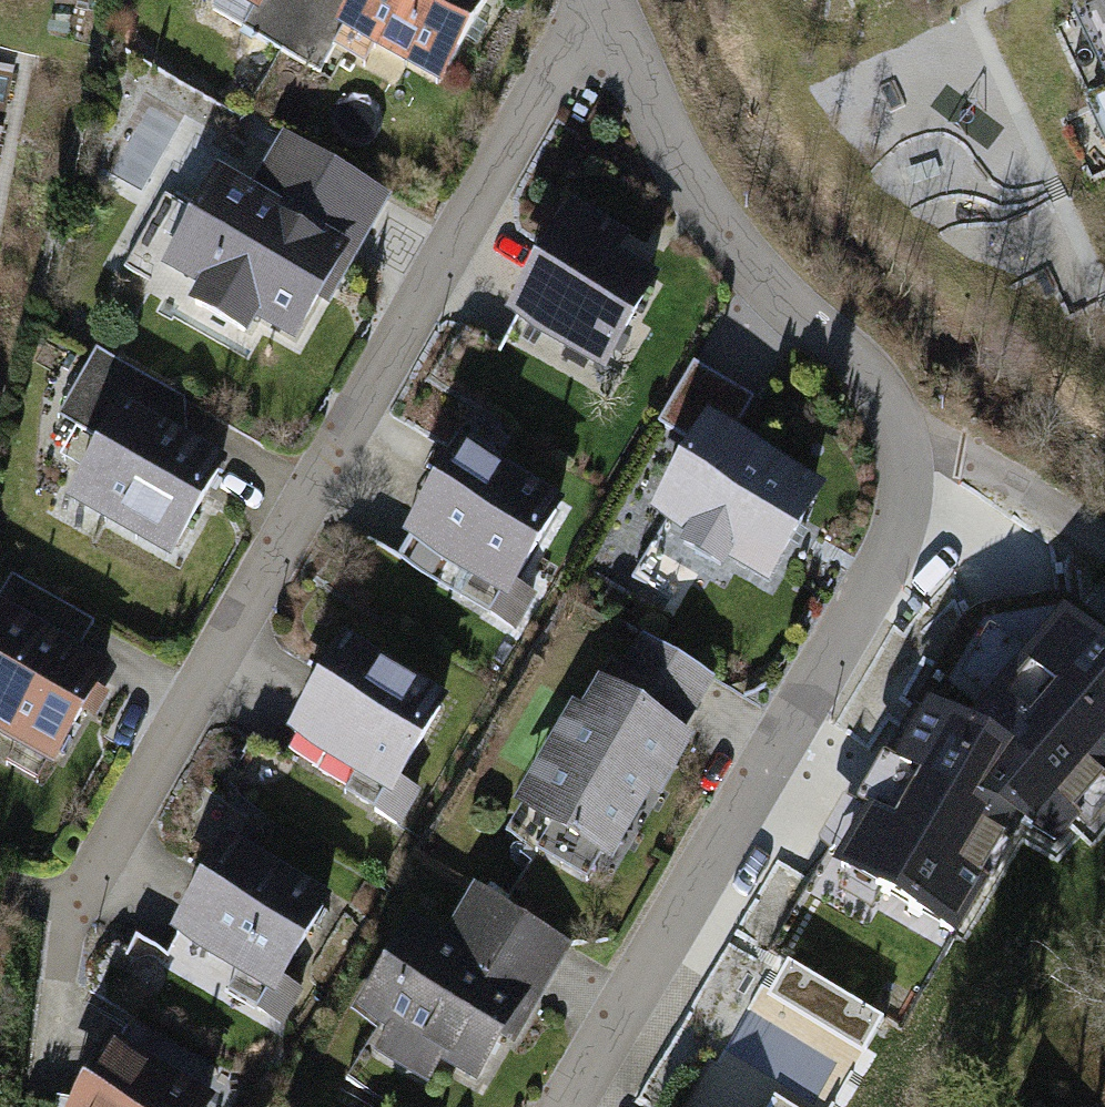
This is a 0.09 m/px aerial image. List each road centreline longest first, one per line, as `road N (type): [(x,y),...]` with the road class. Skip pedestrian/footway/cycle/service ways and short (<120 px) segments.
road 1 (residential): [(619,28),(736,241),(790,306),(896,407),(925,454),(916,508),(851,632),(571,1106)]
road 2 (residential): [(619,28),(563,69),(75,904)]
road 3 (track): [(925,454),(1012,471),(1104,542)]

